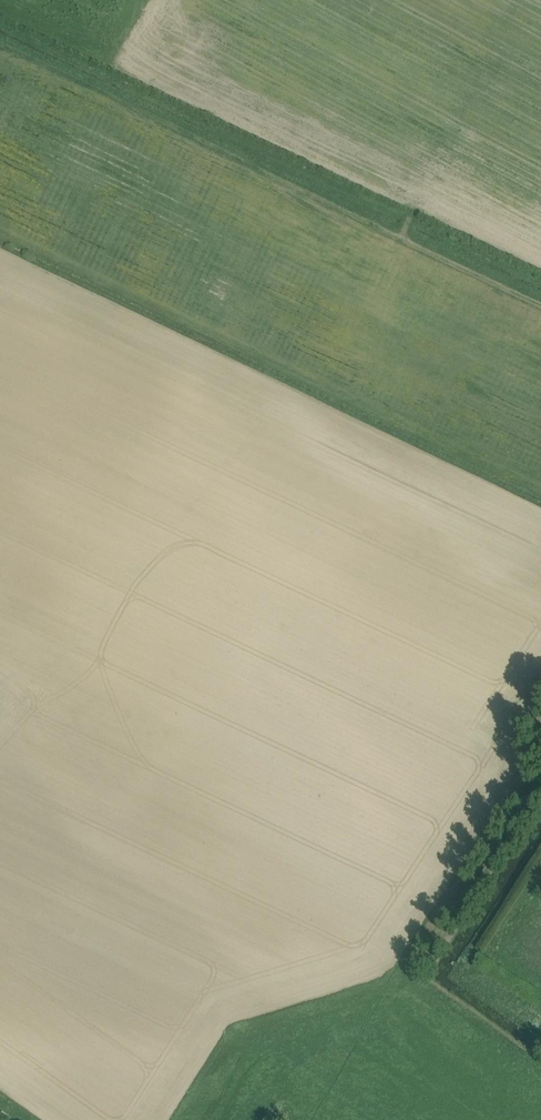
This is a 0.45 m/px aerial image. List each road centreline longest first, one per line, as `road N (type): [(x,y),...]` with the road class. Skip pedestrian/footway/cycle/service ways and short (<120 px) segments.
road 1 (track): [(540,774),(434,940)]
road 2 (track): [(417,204),(405,242),(540,305)]

